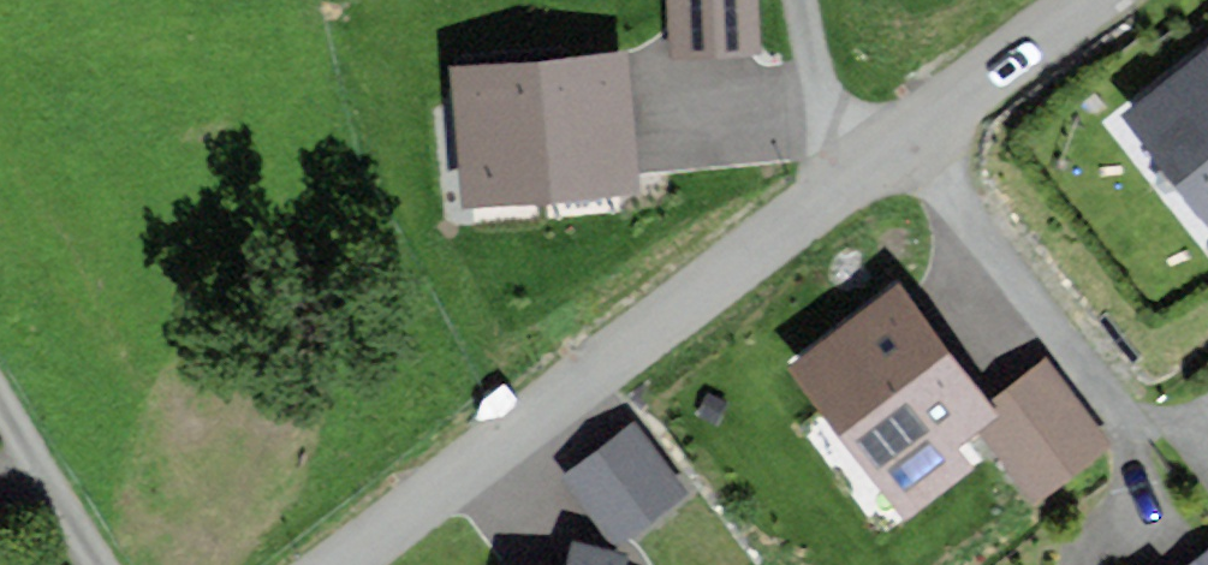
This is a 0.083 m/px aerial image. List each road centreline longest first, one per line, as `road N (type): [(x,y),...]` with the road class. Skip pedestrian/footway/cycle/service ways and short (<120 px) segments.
road 1 (residential): [(1092,0),(333,564)]
road 2 (residential): [(101,564),(0,402)]

